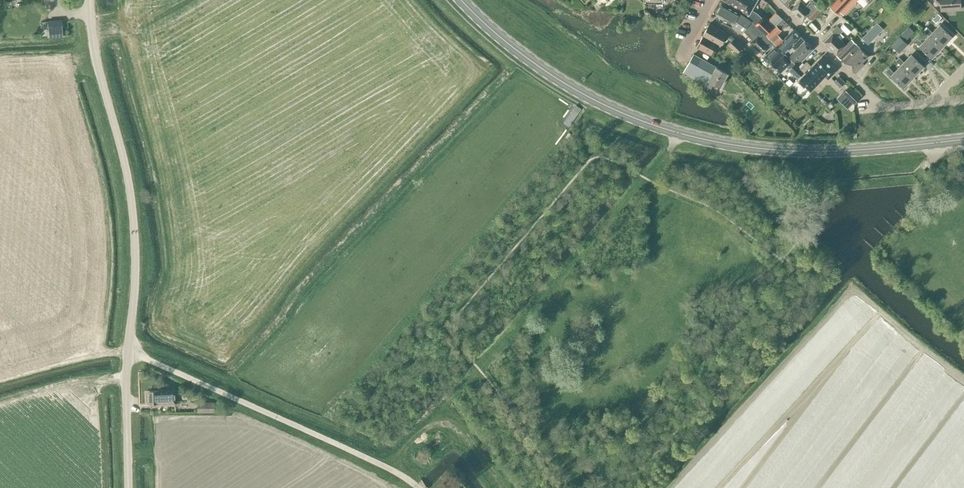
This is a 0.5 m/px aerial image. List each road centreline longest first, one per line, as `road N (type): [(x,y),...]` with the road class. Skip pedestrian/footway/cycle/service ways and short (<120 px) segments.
road 1 (primary): [(963,139),(790,151),(680,133),(572,87),(461,0)]
road 2 (unclassified): [(128,487),(135,266),(129,189),(93,45),(90,0)]
road 3 (residential): [(771,0),(880,104),(934,102)]

